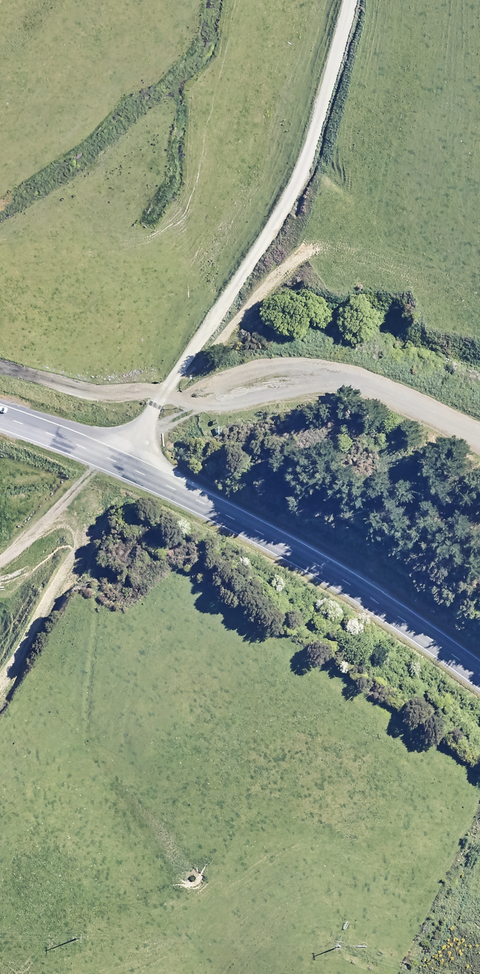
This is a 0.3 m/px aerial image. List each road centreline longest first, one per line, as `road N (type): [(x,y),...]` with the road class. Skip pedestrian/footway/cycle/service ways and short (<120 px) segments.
road 1 (trunk): [(0,416),(273,540),(479,678)]
road 2 (track): [(120,464),(296,180),(348,0)]
road 3 (track): [(0,367),(71,391),(189,401),(356,382),(479,430)]
road 4 (track): [(0,554),(40,523),(64,521),(72,532),(68,556),(0,684)]

